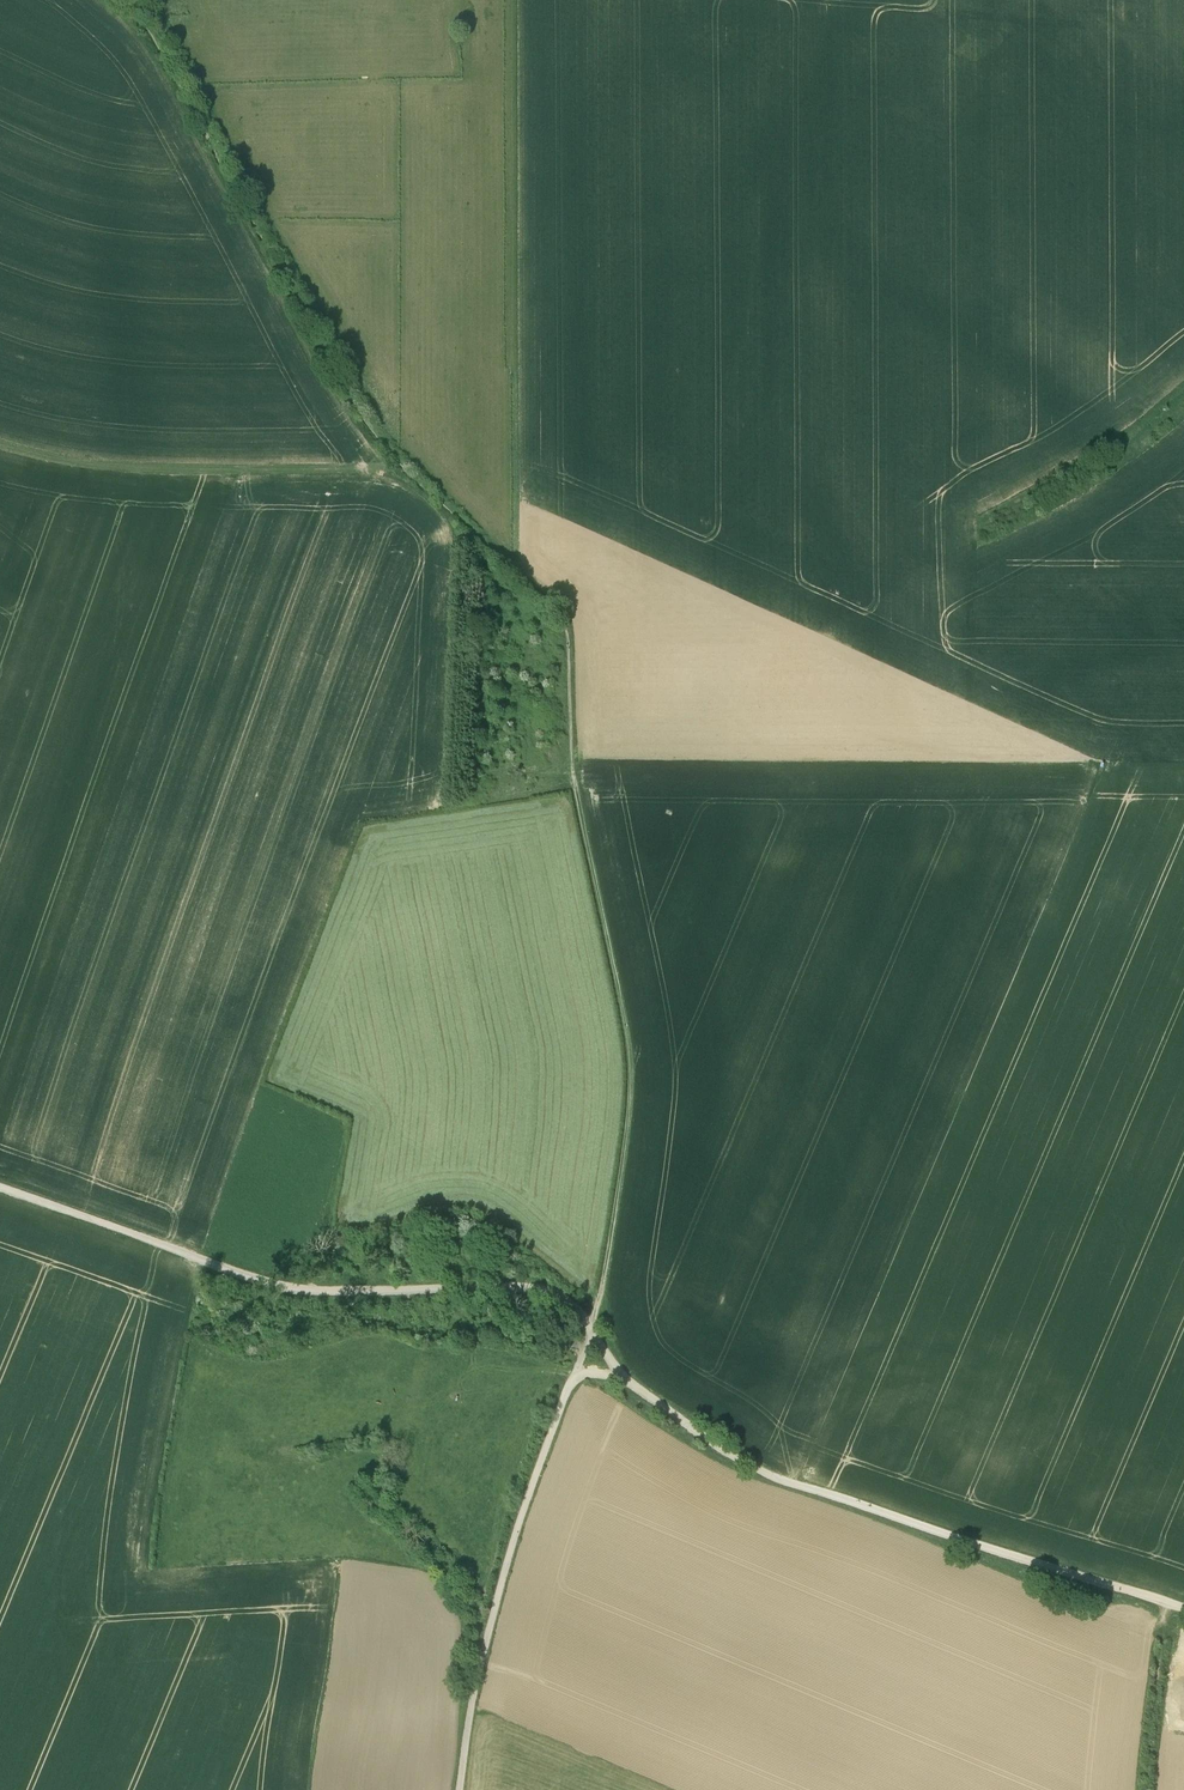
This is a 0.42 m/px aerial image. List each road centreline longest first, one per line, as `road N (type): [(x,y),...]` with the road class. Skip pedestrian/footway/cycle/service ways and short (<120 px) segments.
road 1 (track): [(591,1331),(630,1071),(572,776),(563,622),(404,470),(355,407),(128,0)]
road 2 (track): [(591,1331),(634,1386),(759,1470),(1183,1608)]
road 3 (track): [(0,1187),(280,1286),(530,1289),(557,1298),(591,1331)]
road 4 (track): [(591,1331),(519,1522),(471,1711),(460,1789)]

